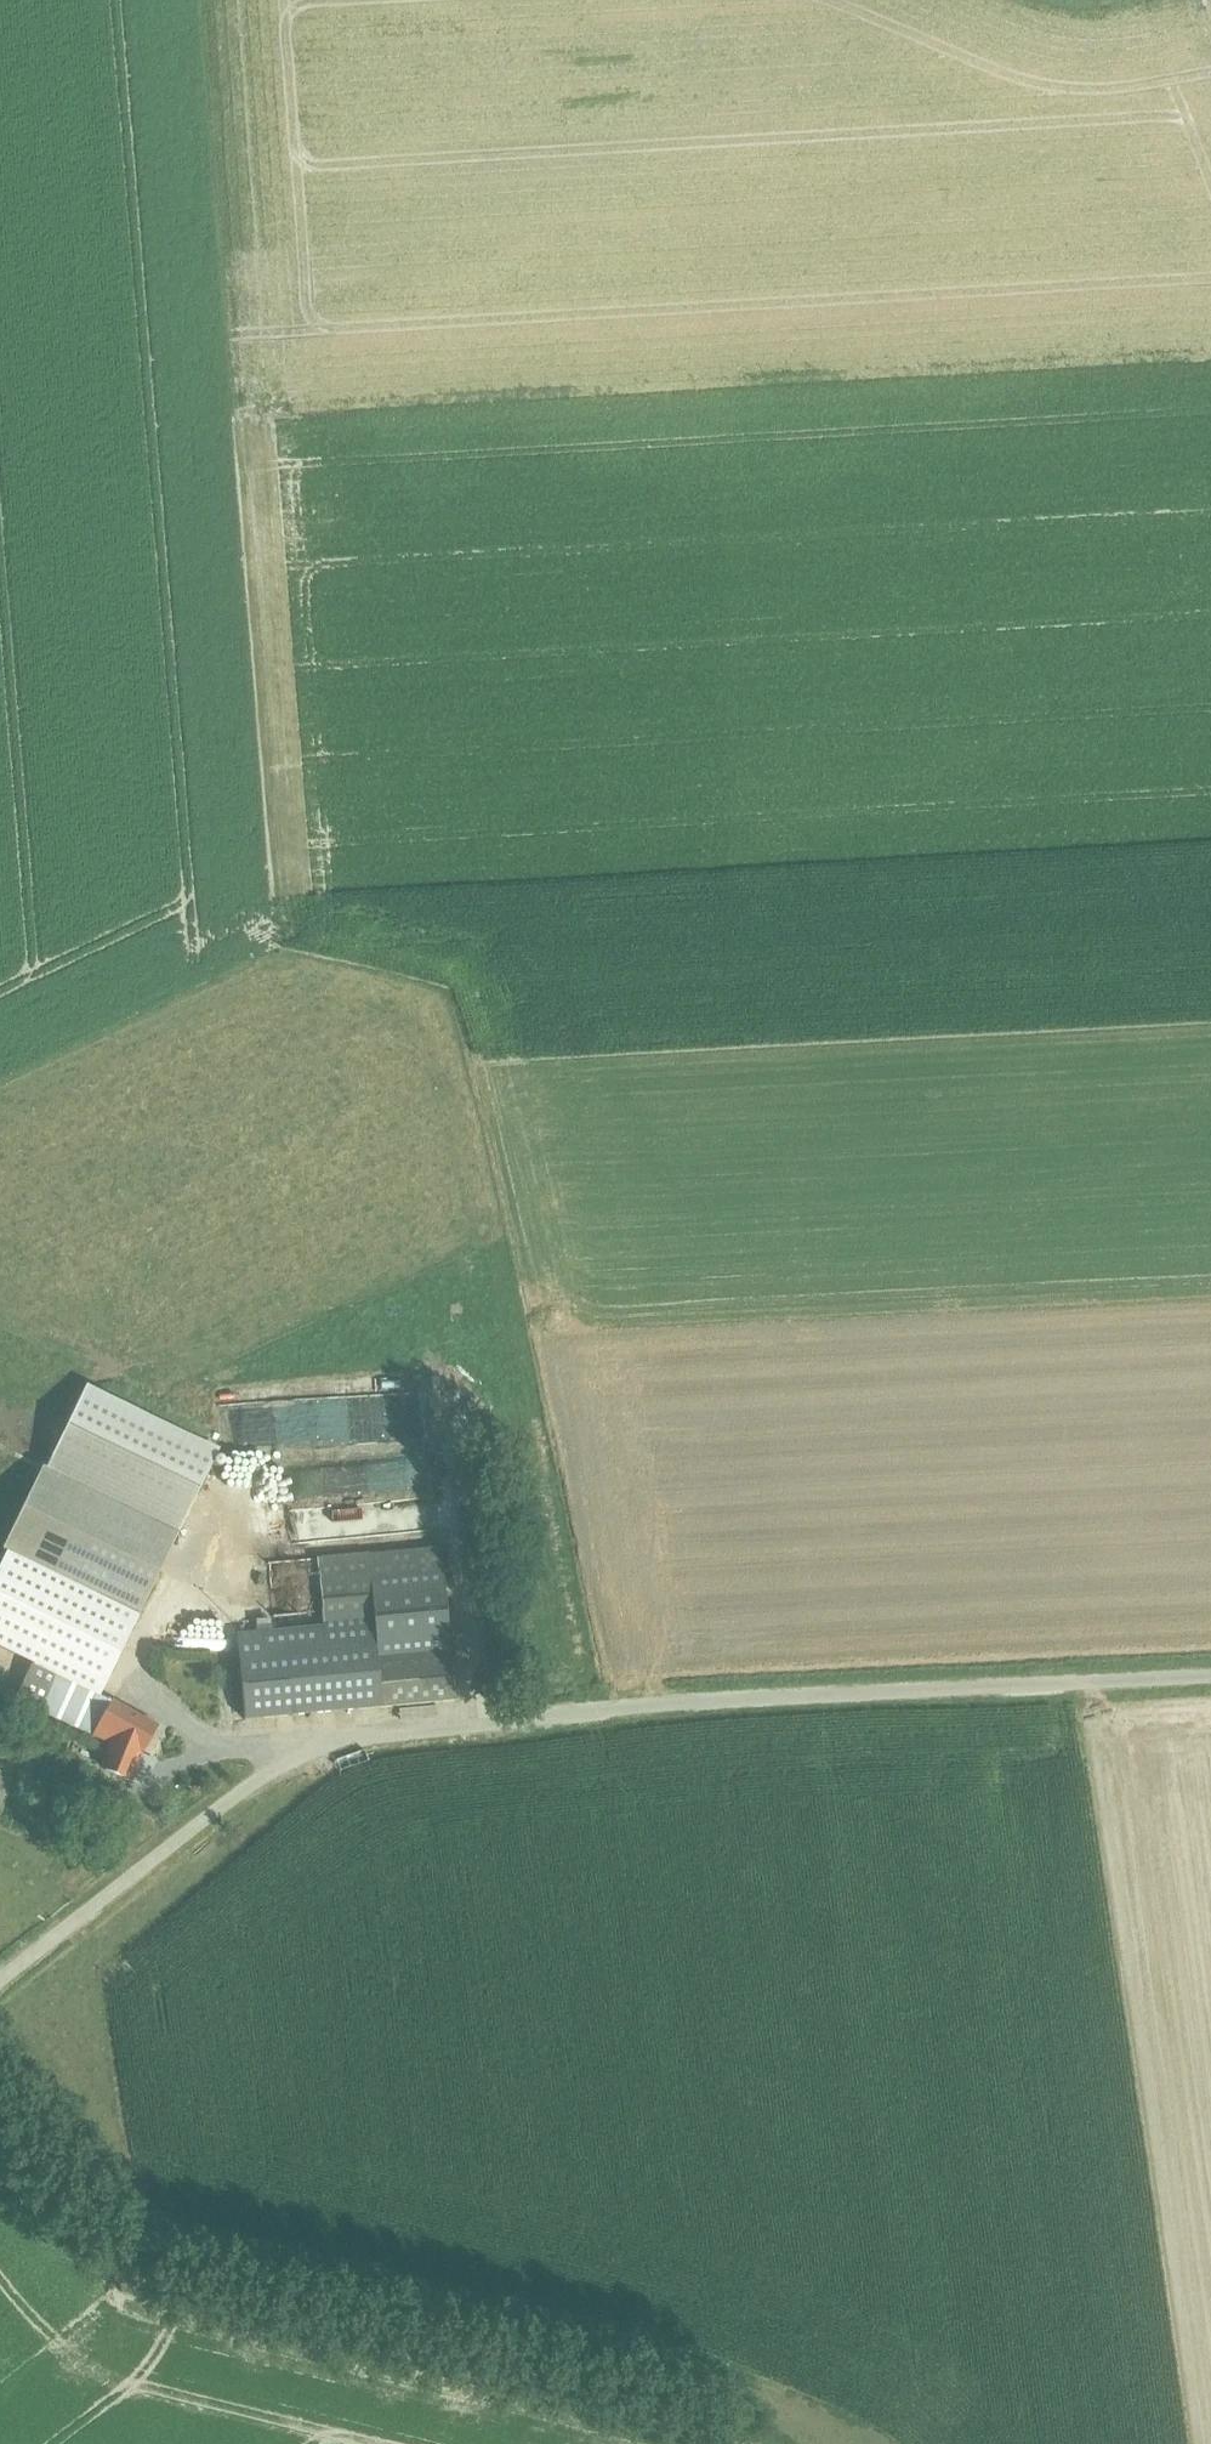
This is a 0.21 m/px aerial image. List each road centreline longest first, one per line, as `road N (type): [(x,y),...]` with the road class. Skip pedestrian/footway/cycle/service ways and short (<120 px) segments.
road 1 (unclassified): [(0,1977),(236,1796),(308,1752),(342,1742),(653,1705),(1210,1677)]
road 2 (track): [(0,2129),(92,2244),(154,2289),(695,2425),(740,2443)]

